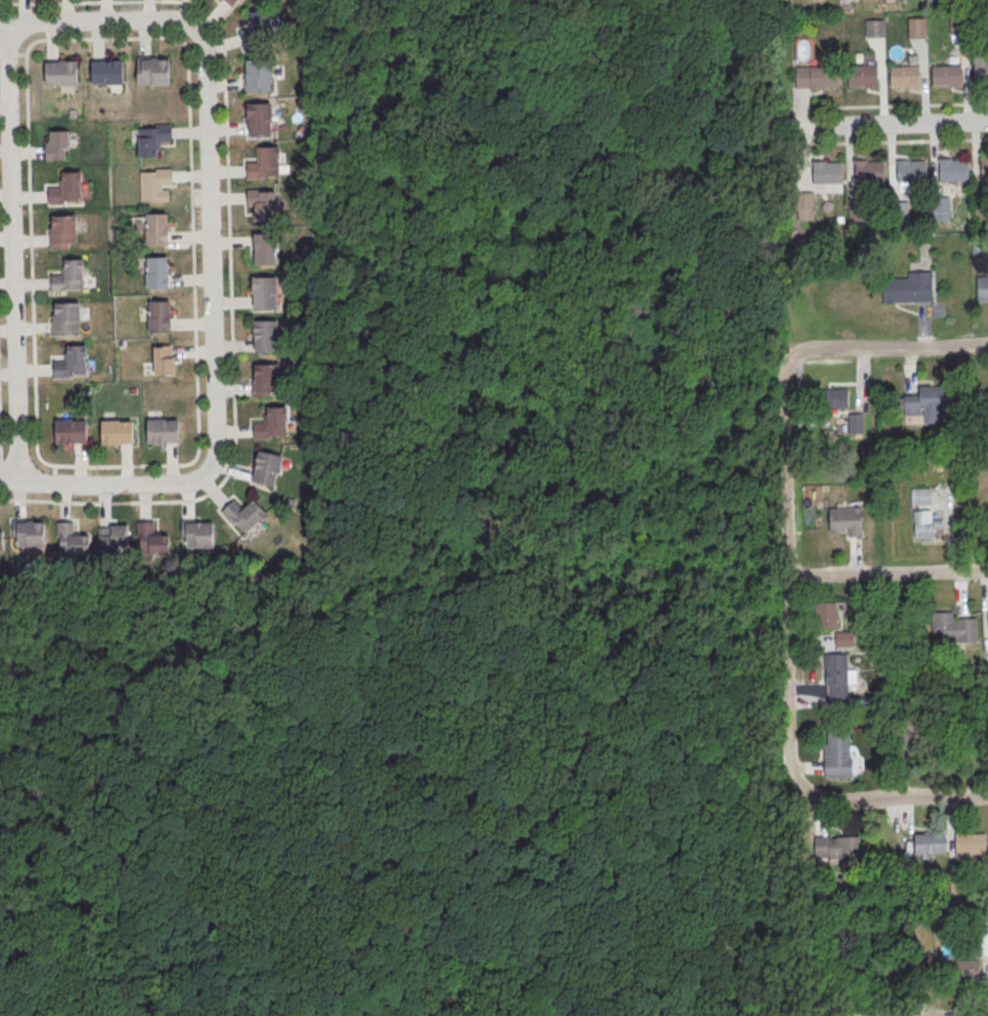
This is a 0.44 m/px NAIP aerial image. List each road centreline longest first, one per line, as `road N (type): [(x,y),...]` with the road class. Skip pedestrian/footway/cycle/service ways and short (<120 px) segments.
road 1 (residential): [(7,22),(18,480)]
road 2 (residential): [(206,473),(217,447),(199,32)]
road 3 (residential): [(787,359),(780,375),(787,762),(802,789)]
road 4 (residential): [(206,473),(165,484),(0,479)]
road 5 (residential): [(987,347),(802,352),(787,359)]
road 6 (residential): [(0,21),(162,18),(199,32)]
road 7 (residential): [(987,572),(787,577)]
road 8 (residential): [(987,121),(787,125)]
road 9 (residential): [(987,795),(827,800),(802,789)]

